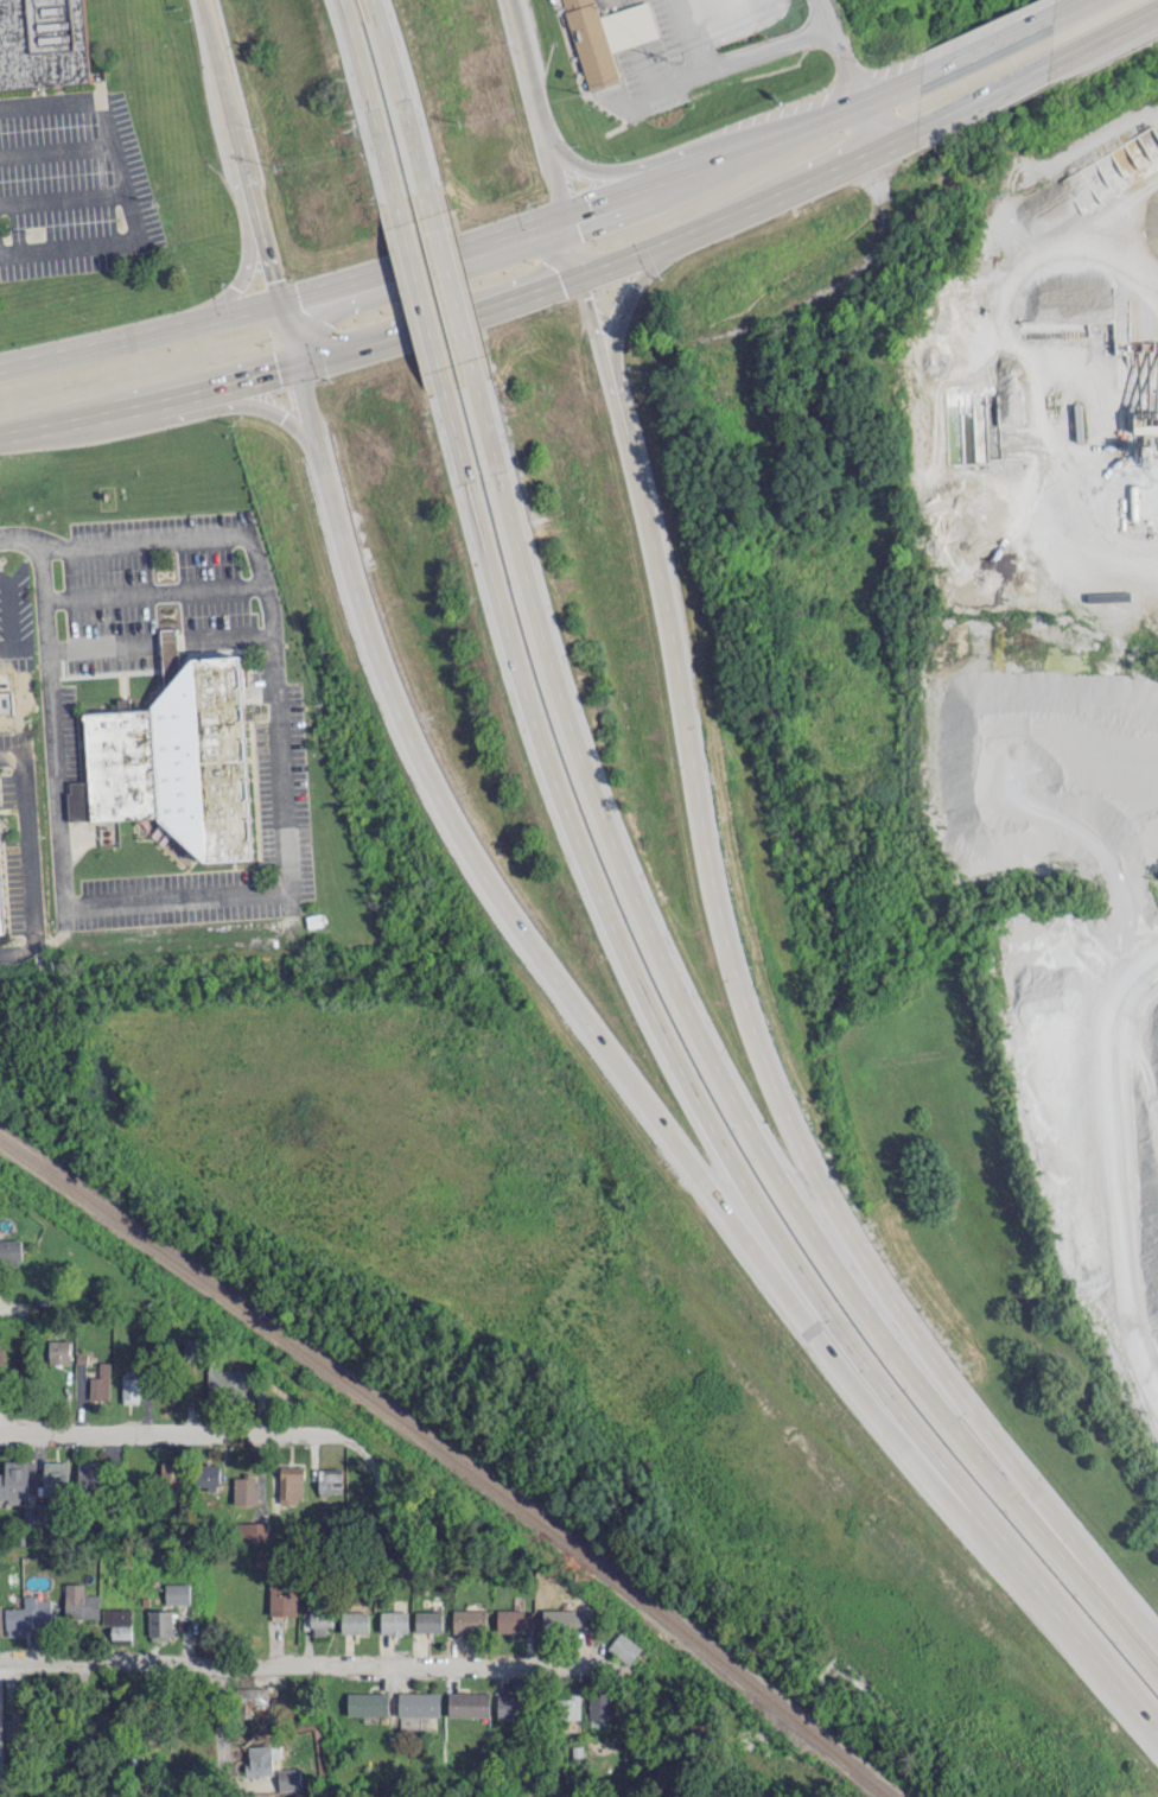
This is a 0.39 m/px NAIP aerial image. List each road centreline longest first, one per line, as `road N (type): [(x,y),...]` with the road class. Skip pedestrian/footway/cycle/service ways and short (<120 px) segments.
road 1 (trunk): [(1157,1659),(1100,1566),(928,1355),(817,1187),(777,1109),(715,920),(661,555),(583,269),(555,250),(511,237)]
road 2 (trunk): [(390,274),(317,329),(298,357),(384,667),(431,770),(489,872),(744,1247),(956,1507),(1062,1606)]
road 3 (trunk): [(435,364),(546,777),(680,1085),(844,1339),(1157,1724)]
road 4 (trunk): [(1157,1671),(833,1274),(704,1046),(632,898),(566,722),(511,541),(470,358)]
road 5 (secondary): [(759,142),(489,246),(284,303),(0,366)]
road 6 (residential): [(0,1663),(596,1662)]
road 7 (secondary): [(344,344),(583,269),(878,146)]
road 8 (trunk): [(206,0),(284,303),(344,344)]
road 9 (secondary): [(0,428),(344,344)]
road 10 (residential): [(0,1430),(320,1430)]
road 11 (residential): [(705,339),(807,300),(868,254),(882,224),(878,146)]
road 12 (trunk): [(65,414),(126,424),(236,398),(266,400),(293,414),(322,445)]
road 13 (trunk): [(342,0),(400,226)]
road 14 (trunk): [(759,142),(606,167),(586,164),(548,134)]
road 15 (trunk): [(431,214),(372,0)]
road 16 (trunk): [(517,292),(566,236),(572,217),(548,134)]
road 17 (trunk): [(249,177),(255,243),(248,273),(198,322)]
road 18 (secondary): [(912,75),(759,142)]
road 19 (trunk): [(613,374),(625,298),(680,233)]
road 20 (trunk): [(470,358),(431,214)]
road 21 (secondary): [(1044,14),(912,75)]
road 22 (secondary): [(911,129),(1041,68)]
road 23 (trunk): [(400,226),(435,364)]
road 24 (trunk): [(548,134),(511,0)]
road 25 (residential): [(226,1796),(218,1665)]
road 26 (secondary): [(1041,68),(1157,8)]

